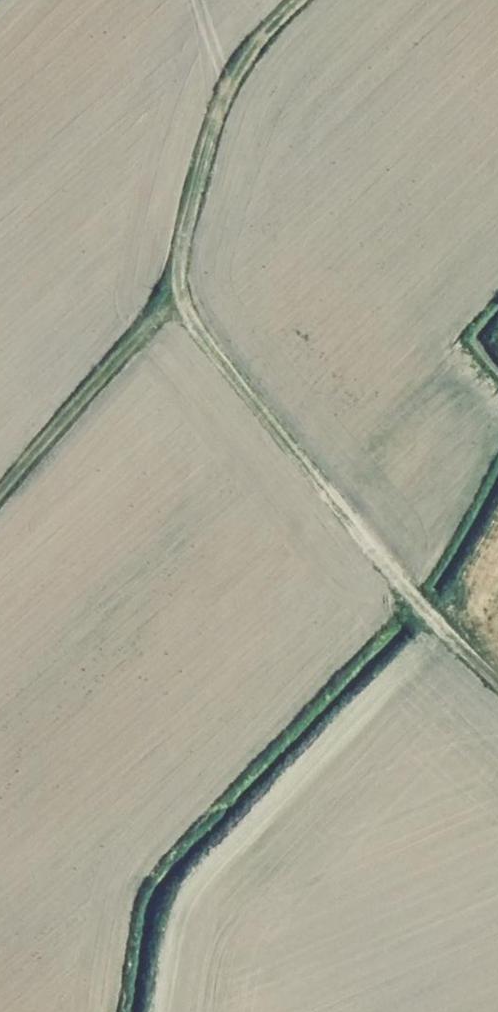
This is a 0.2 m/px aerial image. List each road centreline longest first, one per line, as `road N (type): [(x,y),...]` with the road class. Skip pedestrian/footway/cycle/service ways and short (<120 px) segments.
road 1 (track): [(0,478),(176,291),(224,70),(310,0)]
road 2 (track): [(497,685),(425,611),(176,291)]

